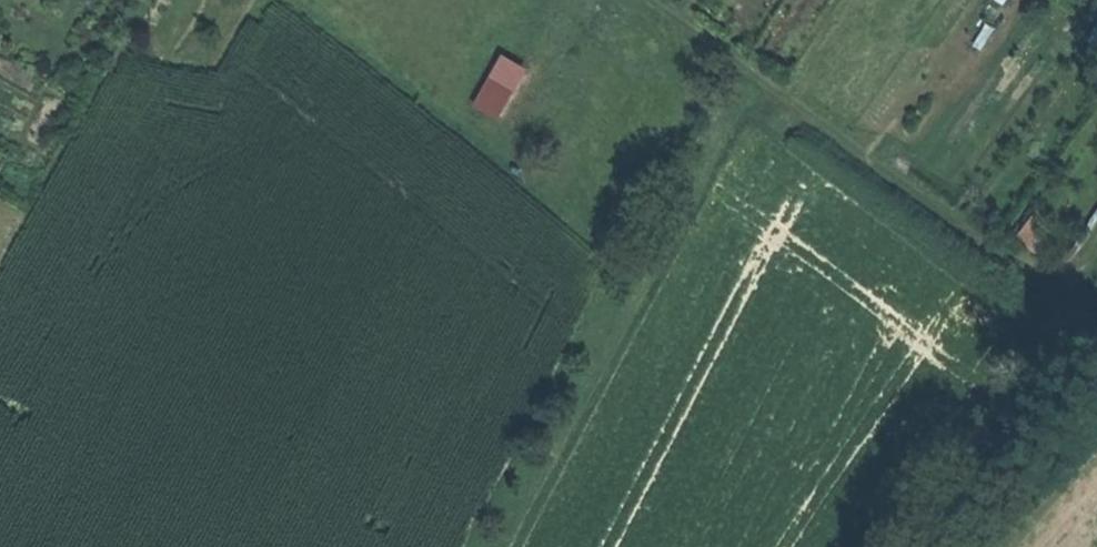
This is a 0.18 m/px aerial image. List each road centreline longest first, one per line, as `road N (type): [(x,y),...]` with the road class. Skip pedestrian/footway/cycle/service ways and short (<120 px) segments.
road 1 (track): [(1072,280),(1046,283),(970,237),(644,0)]

